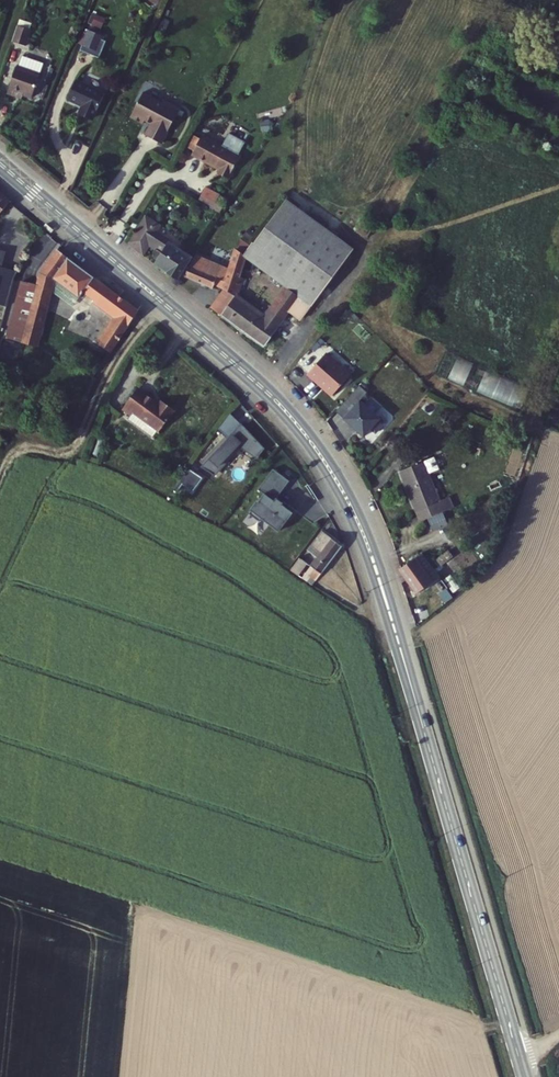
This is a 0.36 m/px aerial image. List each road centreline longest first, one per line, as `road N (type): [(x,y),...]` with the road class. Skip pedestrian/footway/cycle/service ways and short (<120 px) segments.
road 1 (tertiary): [(519,1055),(374,561),(334,475),(260,384),(0,163)]
road 2 (track): [(0,473),(20,443),(74,456),(117,360),(163,302)]

